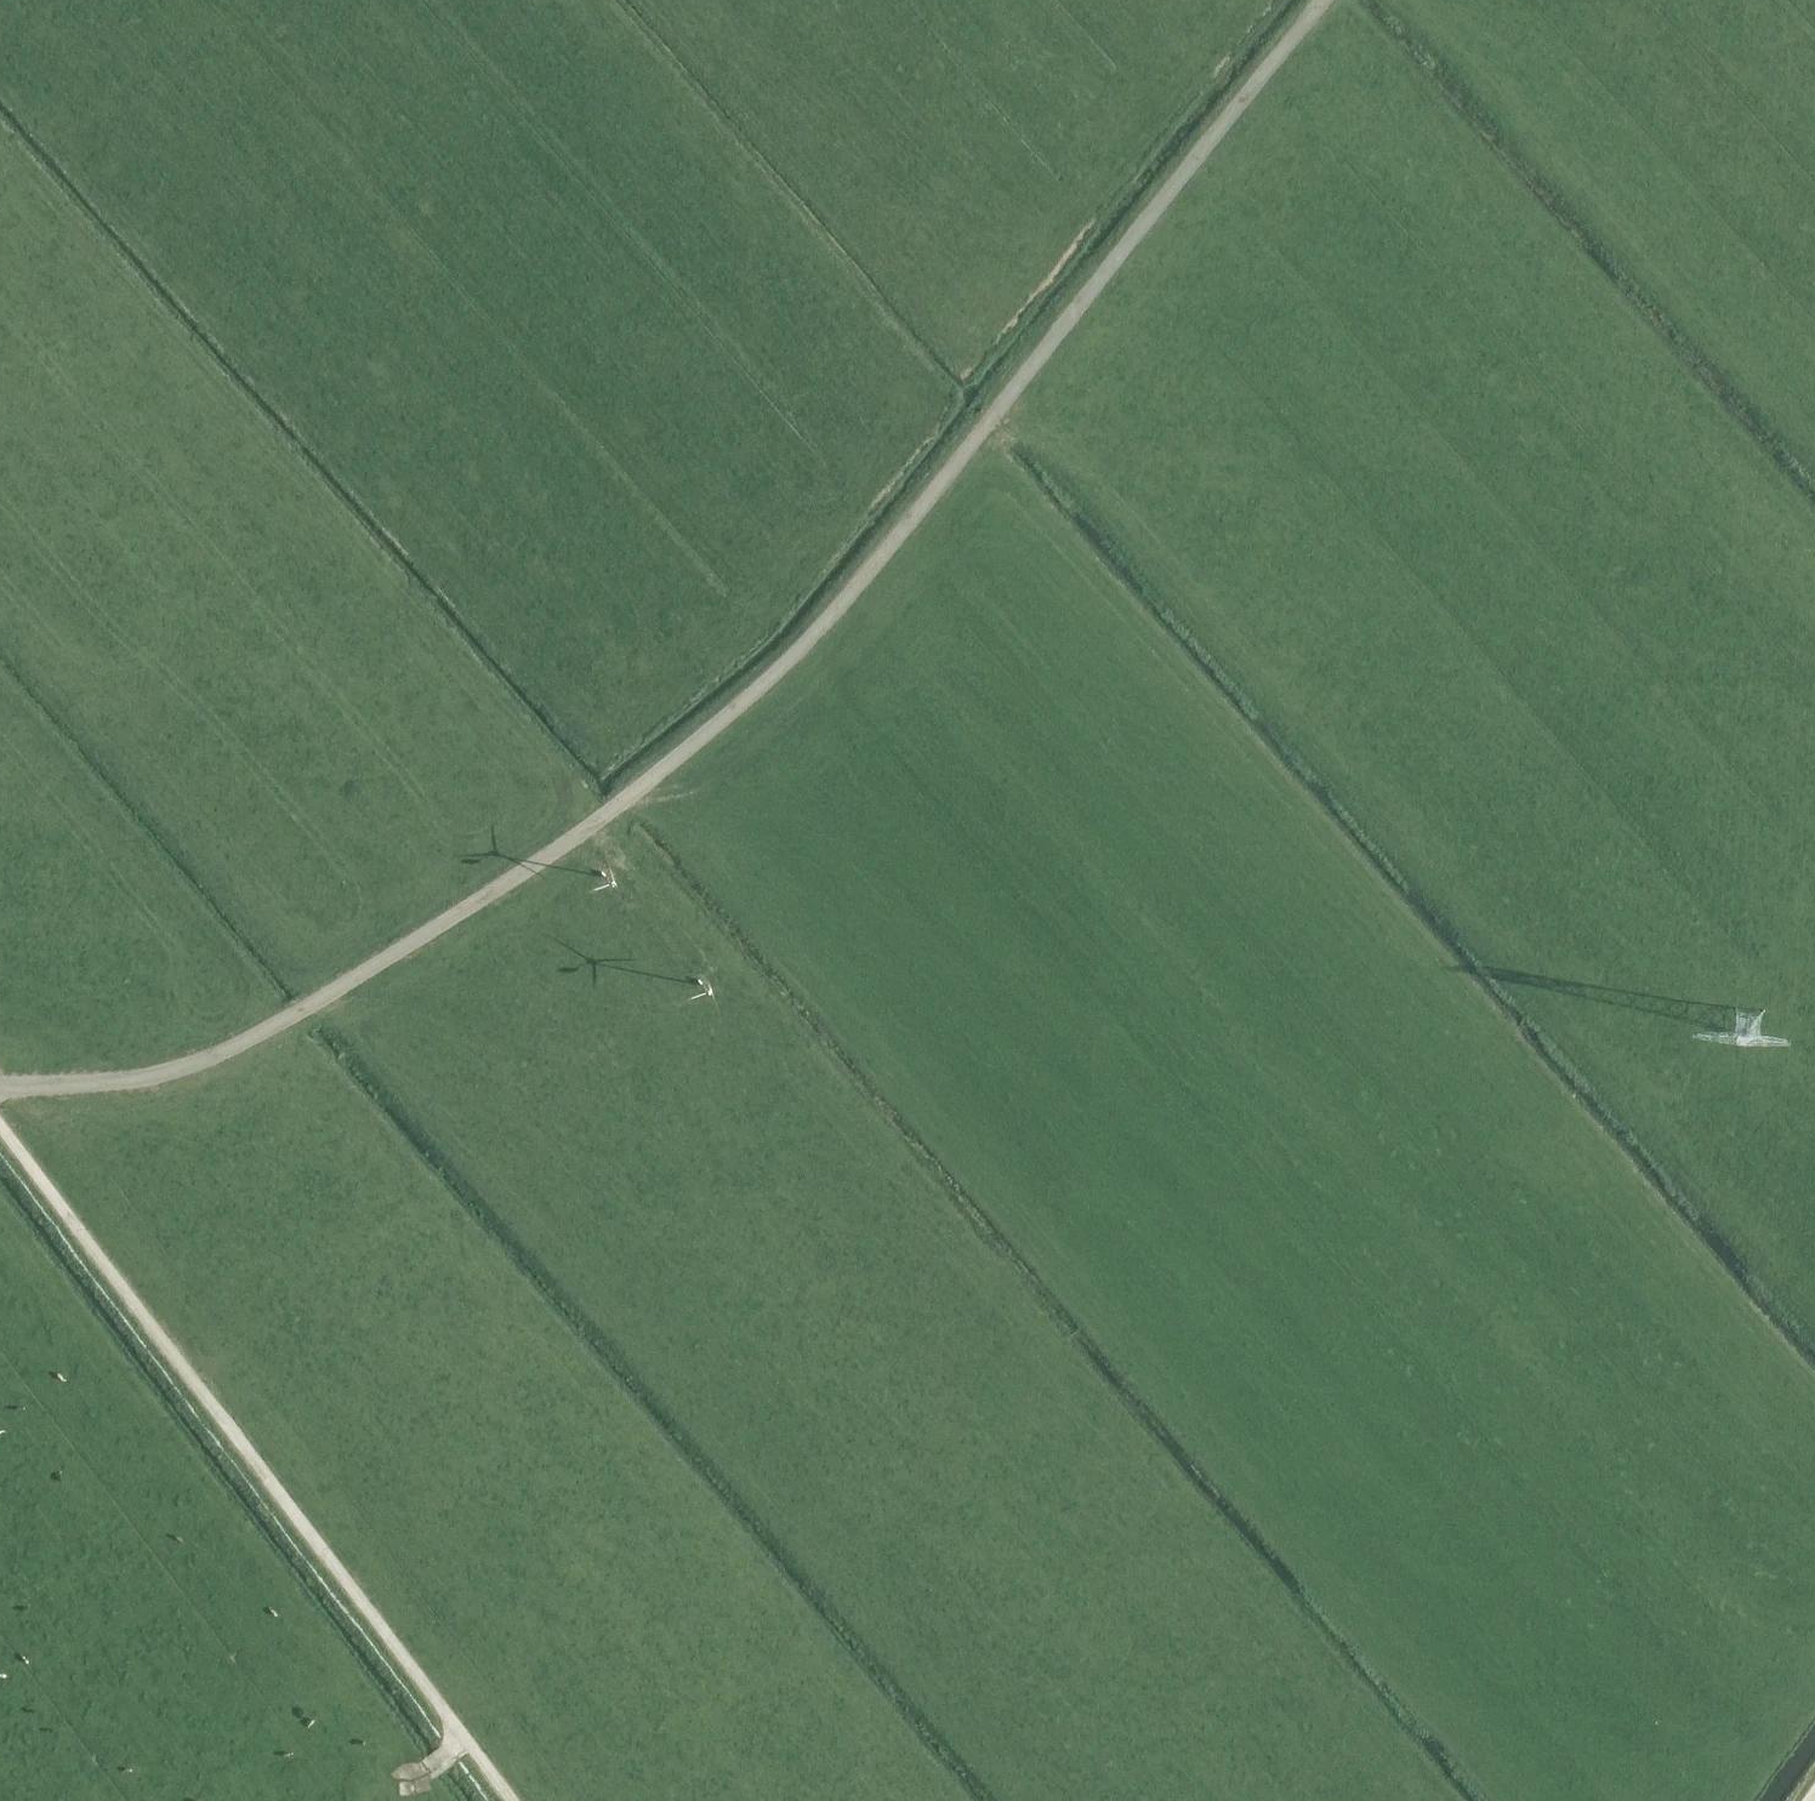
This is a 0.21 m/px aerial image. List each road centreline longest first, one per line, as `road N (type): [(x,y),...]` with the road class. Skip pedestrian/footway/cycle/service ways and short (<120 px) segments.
road 1 (track): [(1323,0),(983,433),(810,637),(607,817),(242,1044),(144,1079),(0,1091)]
road 2 (track): [(0,1124),(465,1739),(400,1787)]

